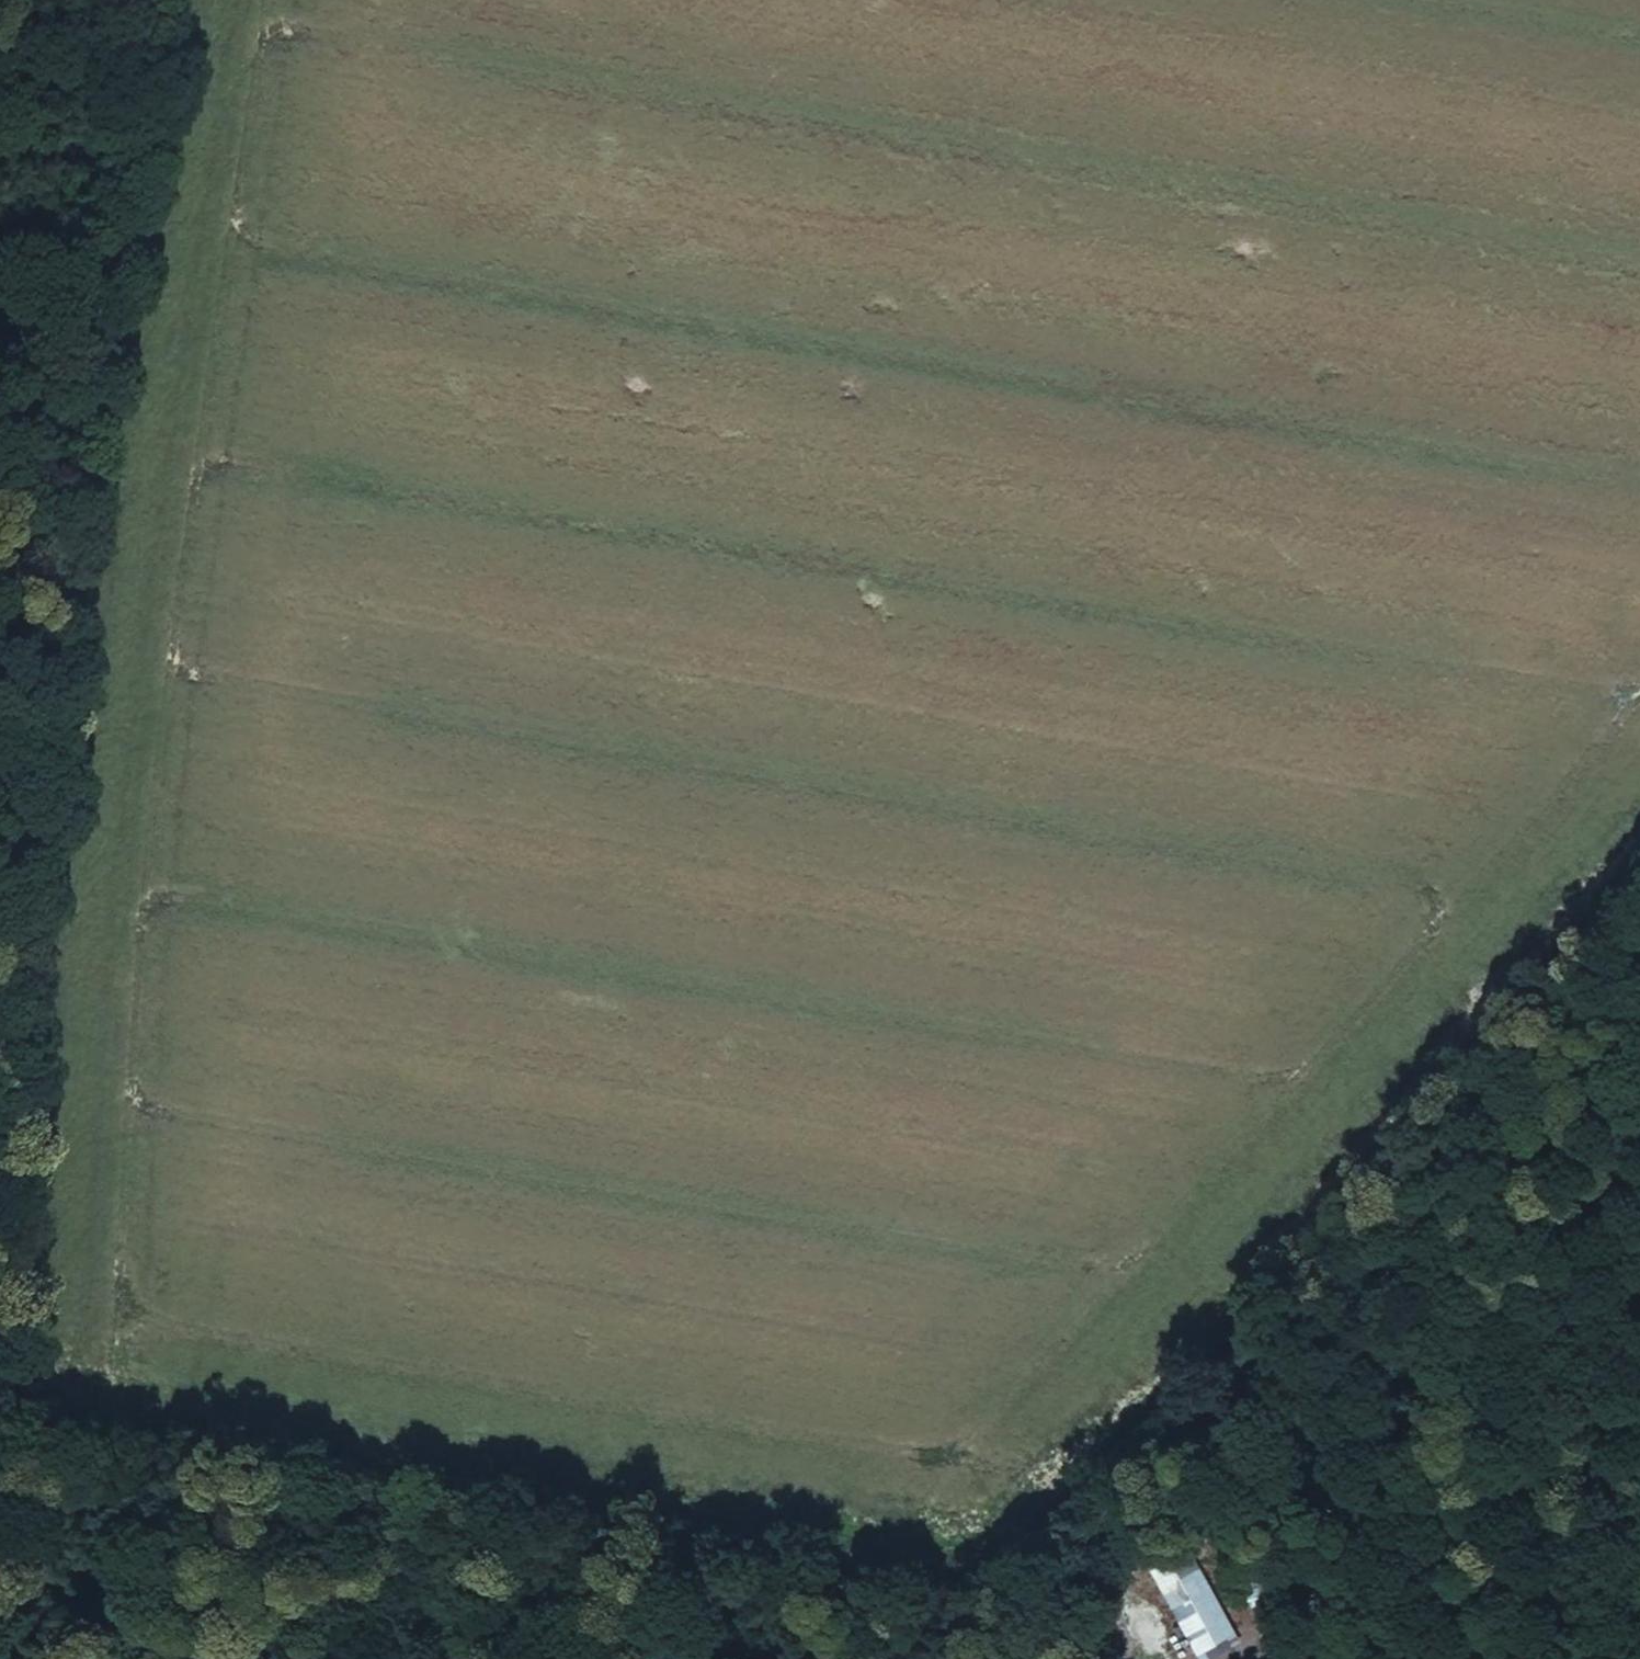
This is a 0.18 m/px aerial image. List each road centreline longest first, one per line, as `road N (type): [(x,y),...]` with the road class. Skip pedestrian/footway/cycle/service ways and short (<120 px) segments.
road 1 (track): [(1517,1658),(1639,1524)]

